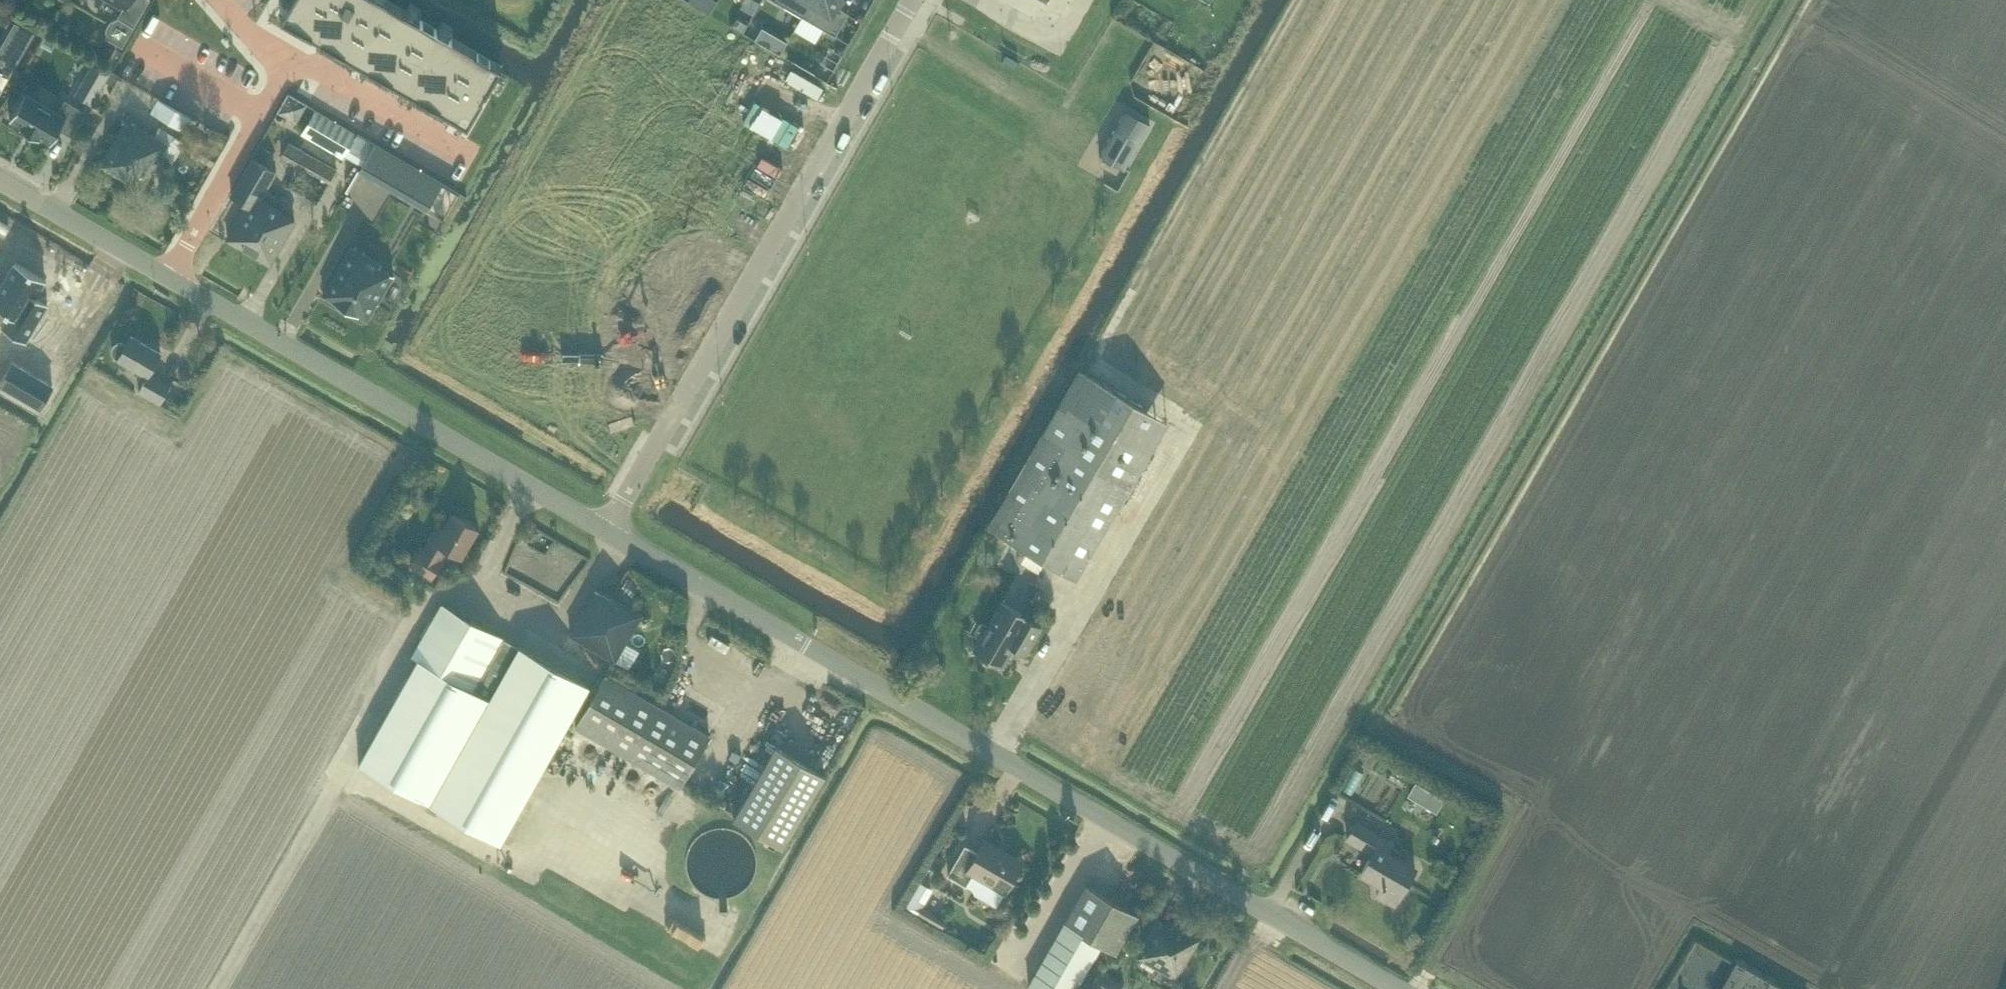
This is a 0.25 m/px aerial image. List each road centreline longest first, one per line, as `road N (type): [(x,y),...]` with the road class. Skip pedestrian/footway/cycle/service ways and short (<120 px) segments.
road 1 (unclassified): [(1402,988),(606,530)]
road 2 (residential): [(606,530),(912,0)]
road 3 (unclassified): [(606,530),(170,276)]
road 4 (residential): [(170,276),(294,62)]
road 5 (unclassified): [(170,276),(0,177)]
road 6 (residential): [(294,62),(461,158)]
road 7 (residential): [(986,0),(1054,39),(1077,0)]

